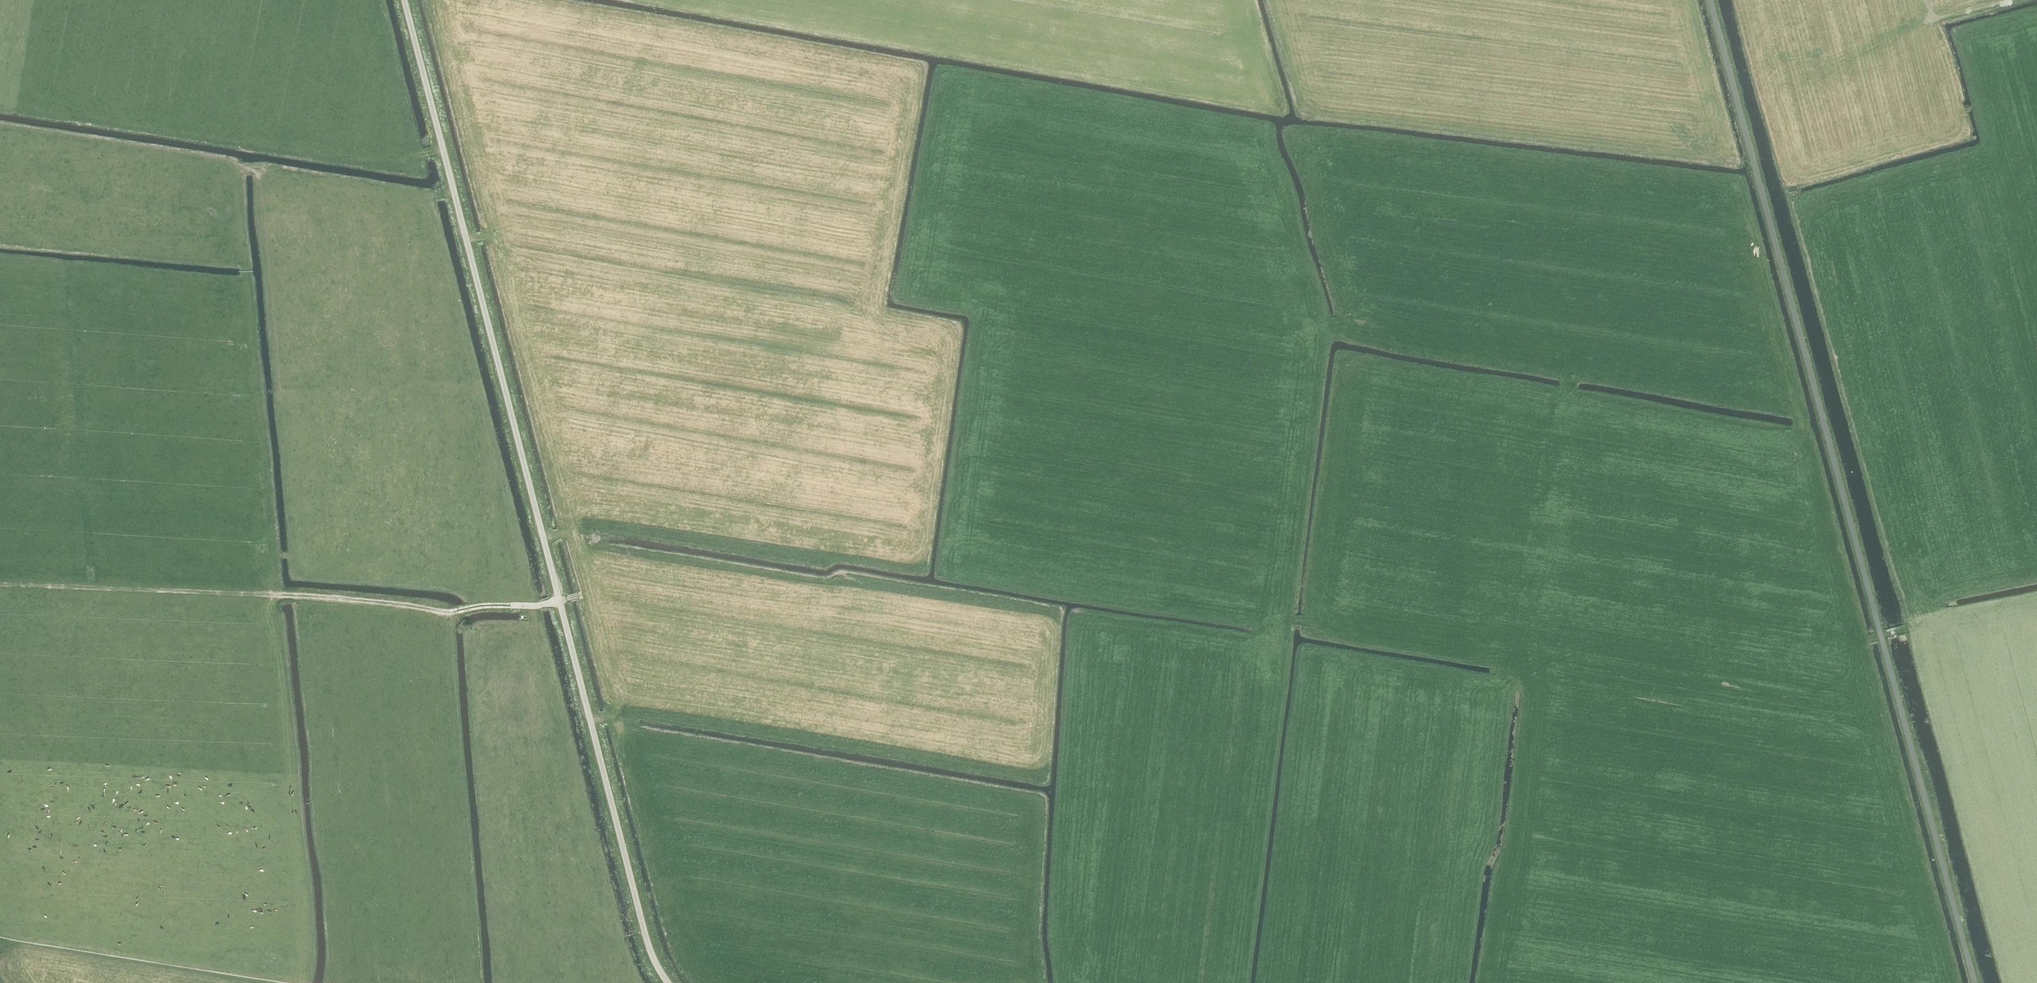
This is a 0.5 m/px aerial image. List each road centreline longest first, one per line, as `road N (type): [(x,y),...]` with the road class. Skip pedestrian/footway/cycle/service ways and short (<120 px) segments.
road 1 (unclassified): [(668,982),(640,914),(403,0)]
road 2 (track): [(559,602),(449,612),(313,596),(0,586)]

